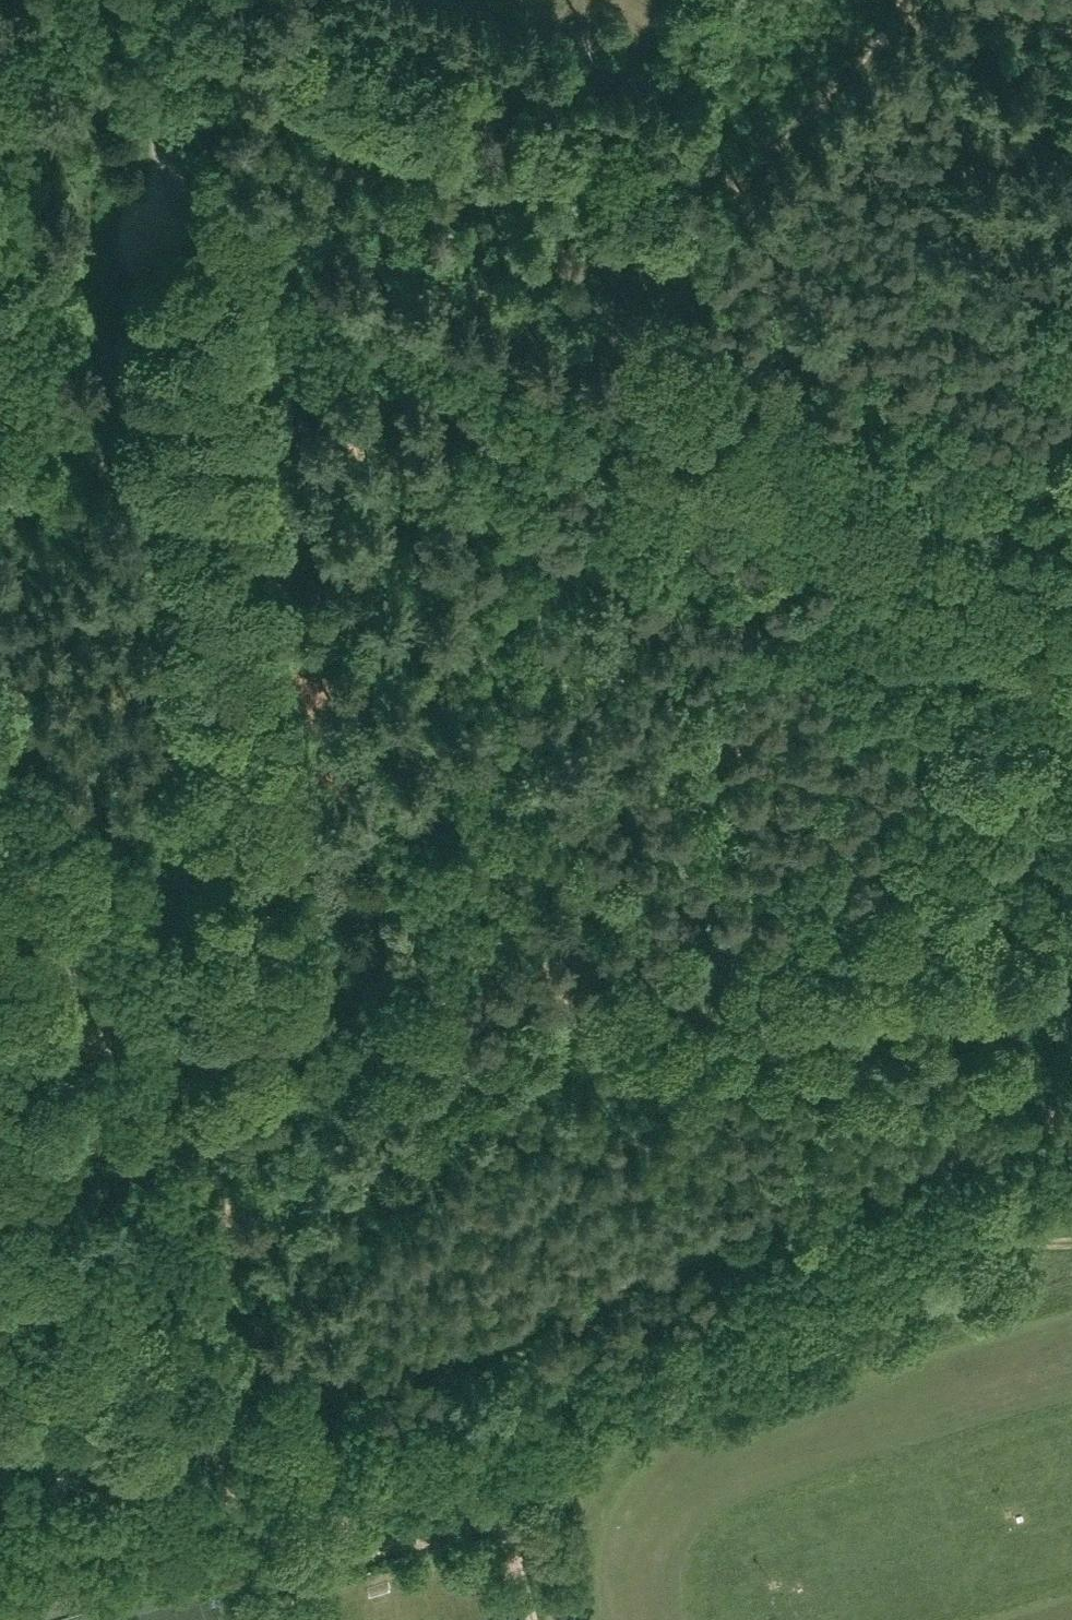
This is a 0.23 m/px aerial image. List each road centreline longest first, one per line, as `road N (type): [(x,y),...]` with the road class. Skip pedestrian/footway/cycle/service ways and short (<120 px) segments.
road 1 (tertiary): [(1071,675),(977,603),(863,541),(228,264),(188,223),(171,183),(150,0)]
road 2 (track): [(247,1416),(248,1340),(289,1045),(257,727),(228,264)]
road 3 (track): [(214,1427),(1071,1113)]
road 4 (track): [(289,1045),(449,981),(786,892),(851,866),(947,890),(1071,942)]
road 5 (track): [(289,1045),(497,1112),(536,1159),(786,1218)]
road 6 (track): [(622,429),(706,208),(733,171),(853,79),(896,0)]
road 7 (track): [(279,286),(309,239),(341,231),(640,384)]
road 8 (track): [(941,1161),(961,1206),(990,1231),(1071,1242)]

